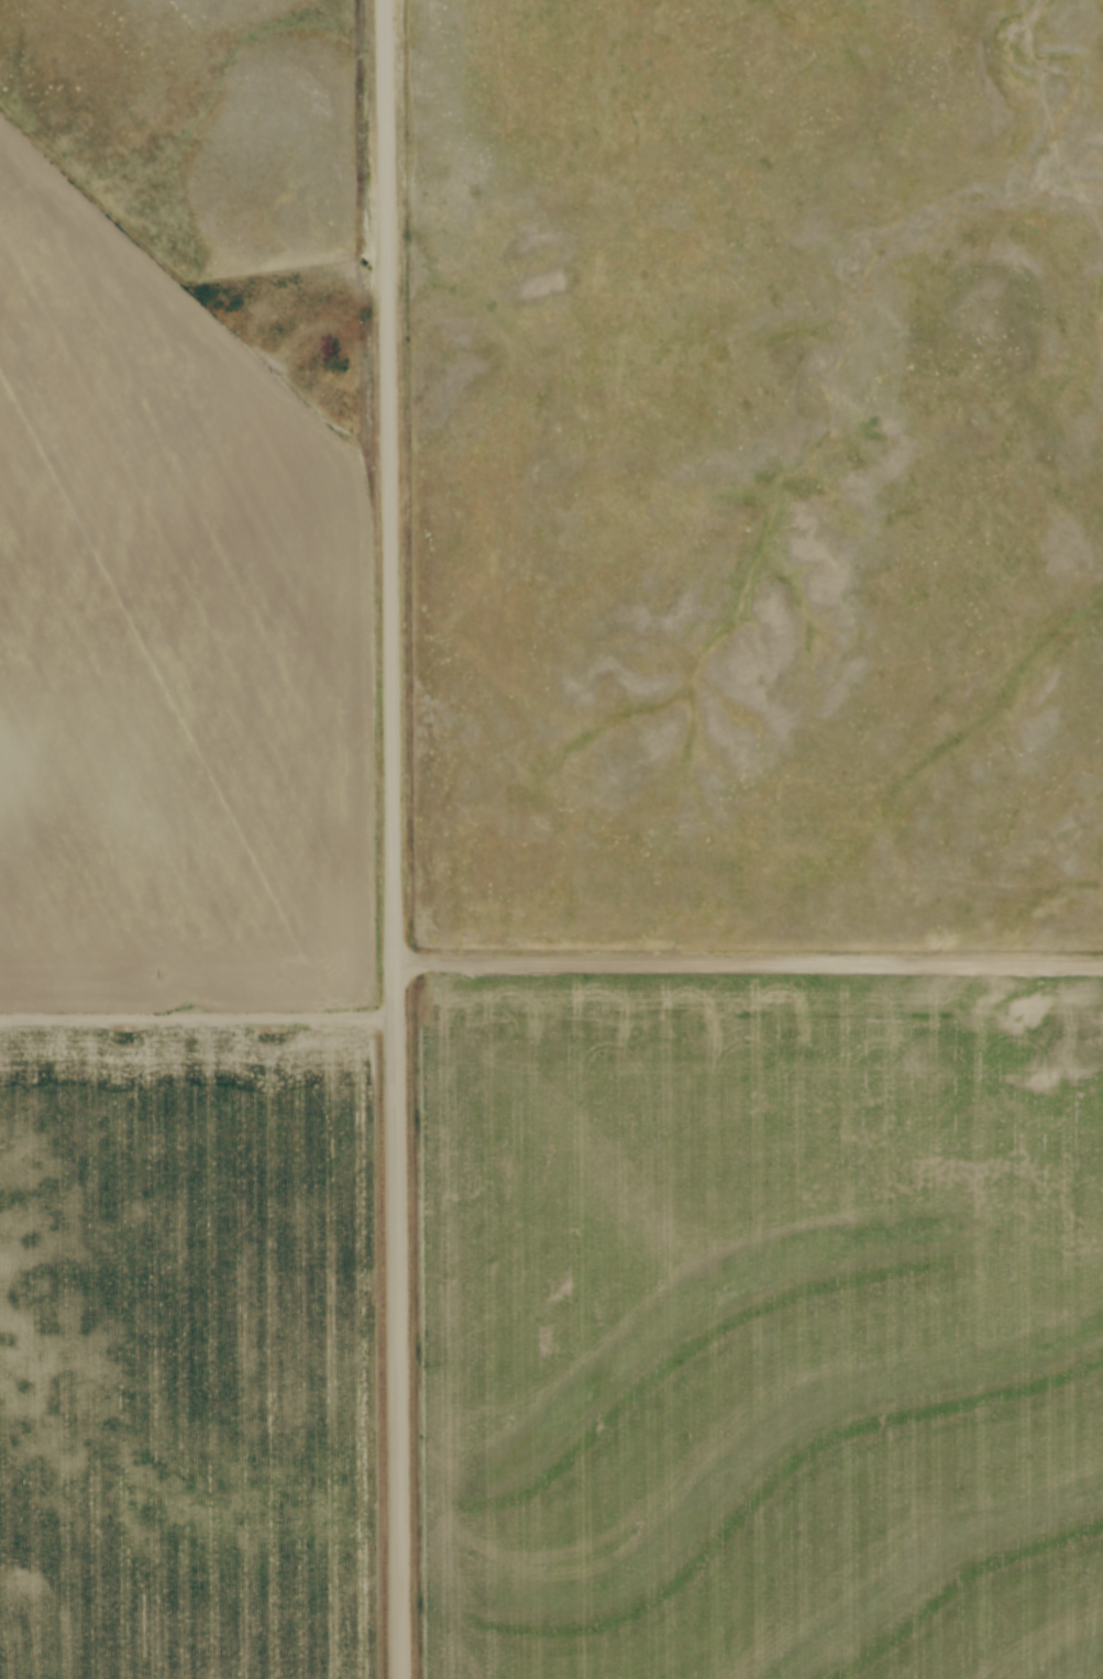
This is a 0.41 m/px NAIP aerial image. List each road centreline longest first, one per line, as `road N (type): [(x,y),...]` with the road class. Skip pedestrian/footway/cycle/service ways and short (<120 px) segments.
road 1 (tertiary): [(393,963),(384,0)]
road 2 (tertiary): [(393,963),(398,1678)]
road 3 (residential): [(1102,963),(393,963)]

